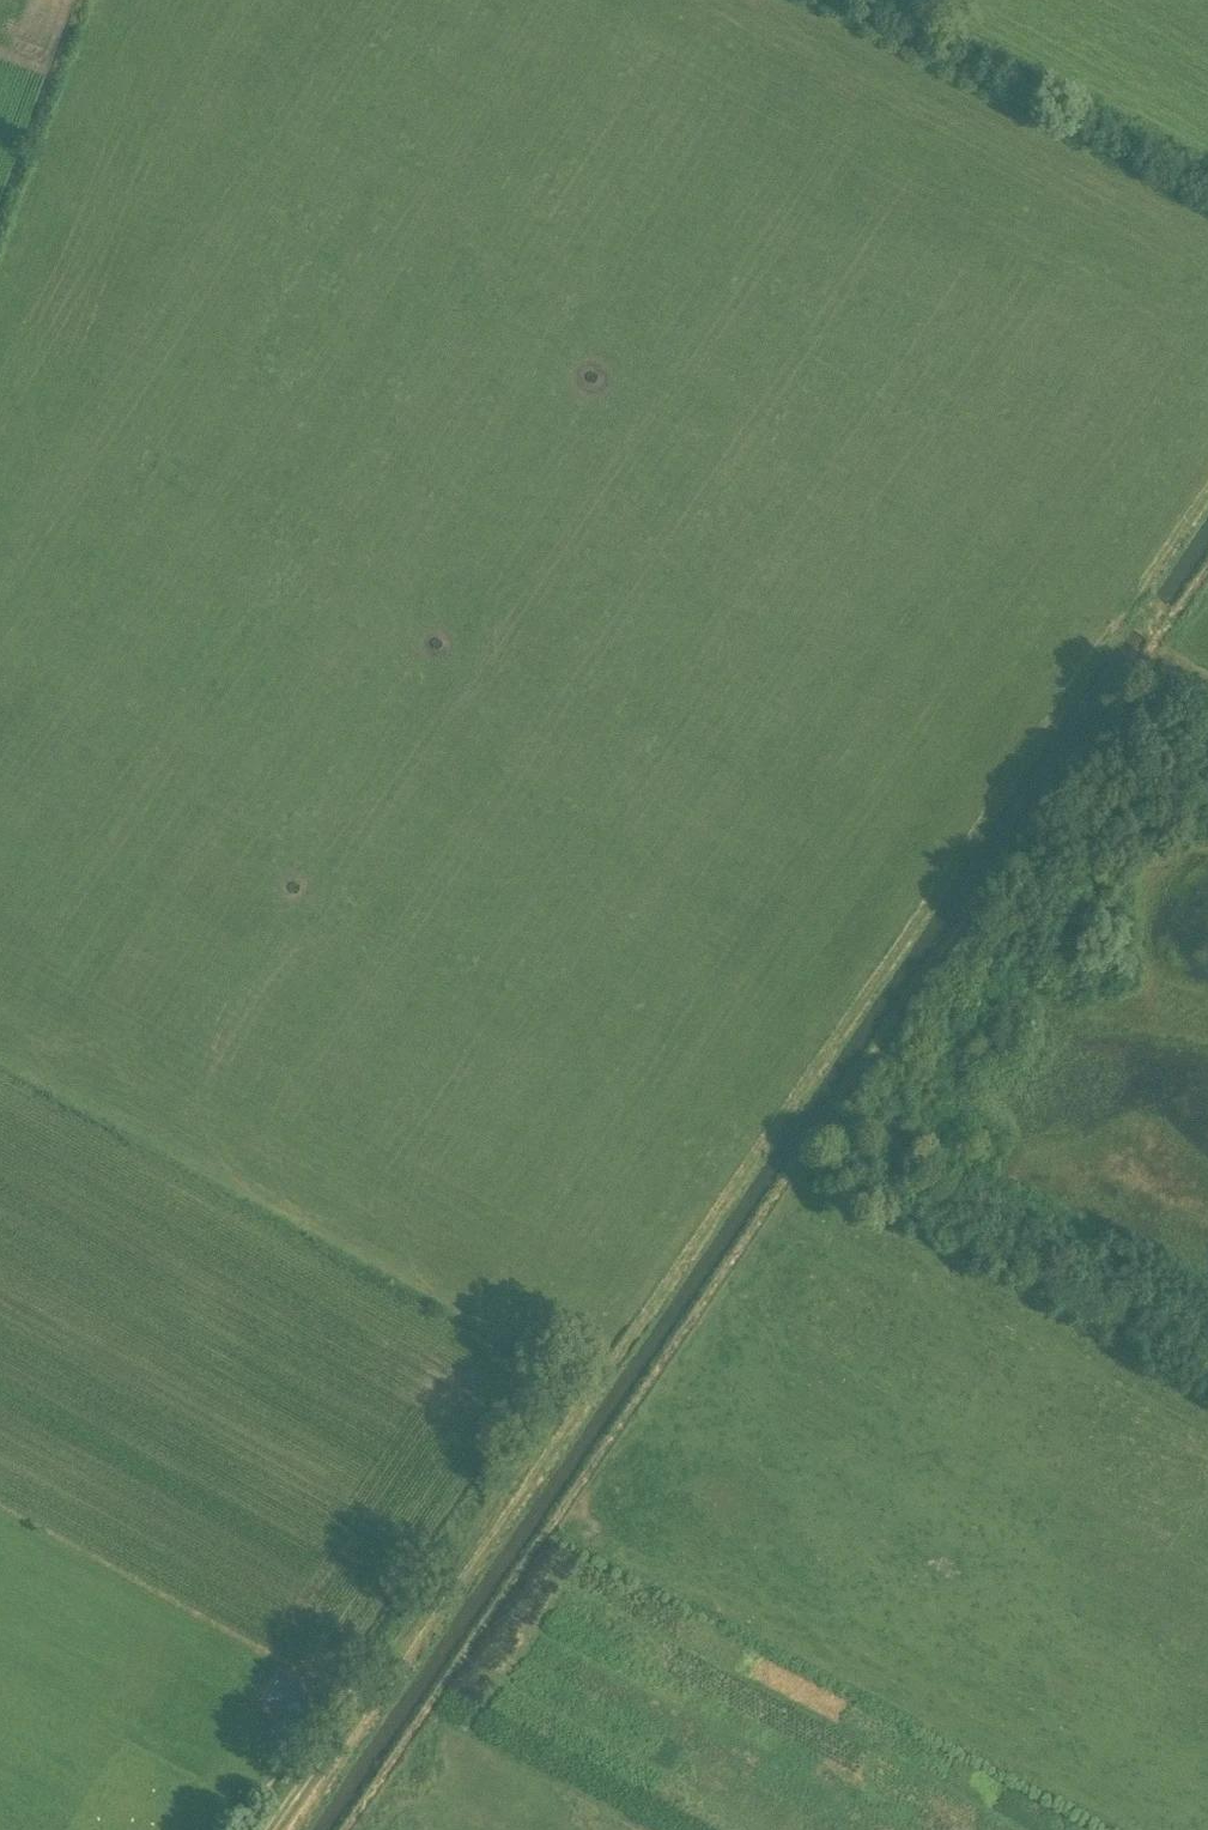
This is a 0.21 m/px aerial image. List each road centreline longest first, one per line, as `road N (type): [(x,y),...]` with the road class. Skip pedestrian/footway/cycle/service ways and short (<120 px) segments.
road 1 (track): [(572,1380),(268,1829)]

